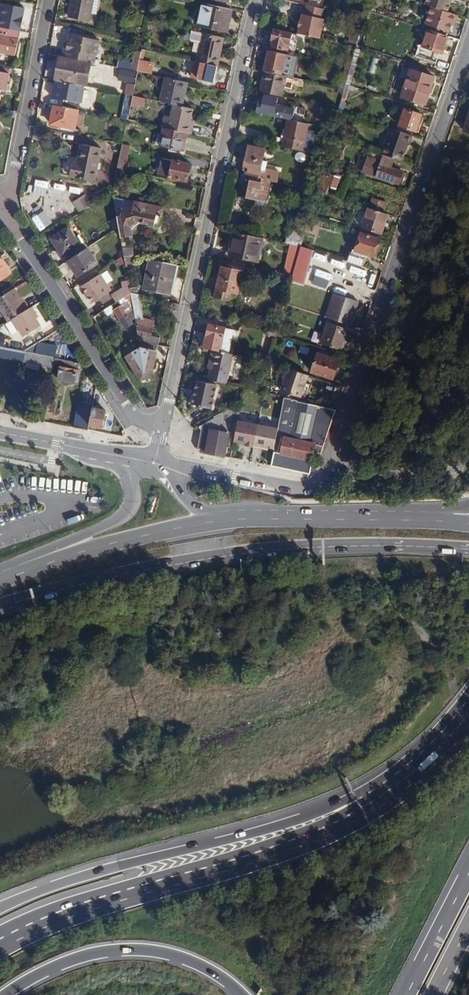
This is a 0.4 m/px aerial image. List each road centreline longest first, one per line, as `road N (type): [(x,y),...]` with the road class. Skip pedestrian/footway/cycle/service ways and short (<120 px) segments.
road 1 (residential): [(468,46),(322,477),(299,488),(154,463)]
road 2 (secondary): [(0,608),(252,552),(468,549)]
road 3 (motorway): [(410,780),(301,842),(51,915),(0,939)]
road 4 (residential): [(259,0),(171,399),(157,427)]
road 5 (motorway): [(410,780),(347,808),(87,875),(0,906)]
road 6 (secondary): [(283,518),(125,539),(0,582)]
road 7 (residential): [(157,427),(139,419),(8,219)]
road 8 (motorway): [(6,994),(73,960),(135,950),(201,966),(241,994)]
road 9 (residential): [(50,0),(8,219)]
road 10 (secondary): [(112,455),(132,481),(126,515),(0,573)]
road 11 (secondary): [(435,520),(283,518)]
road 12 (secondary): [(283,518),(244,507),(198,508),(154,463)]
road 13 (motorway): [(468,872),(406,994)]

